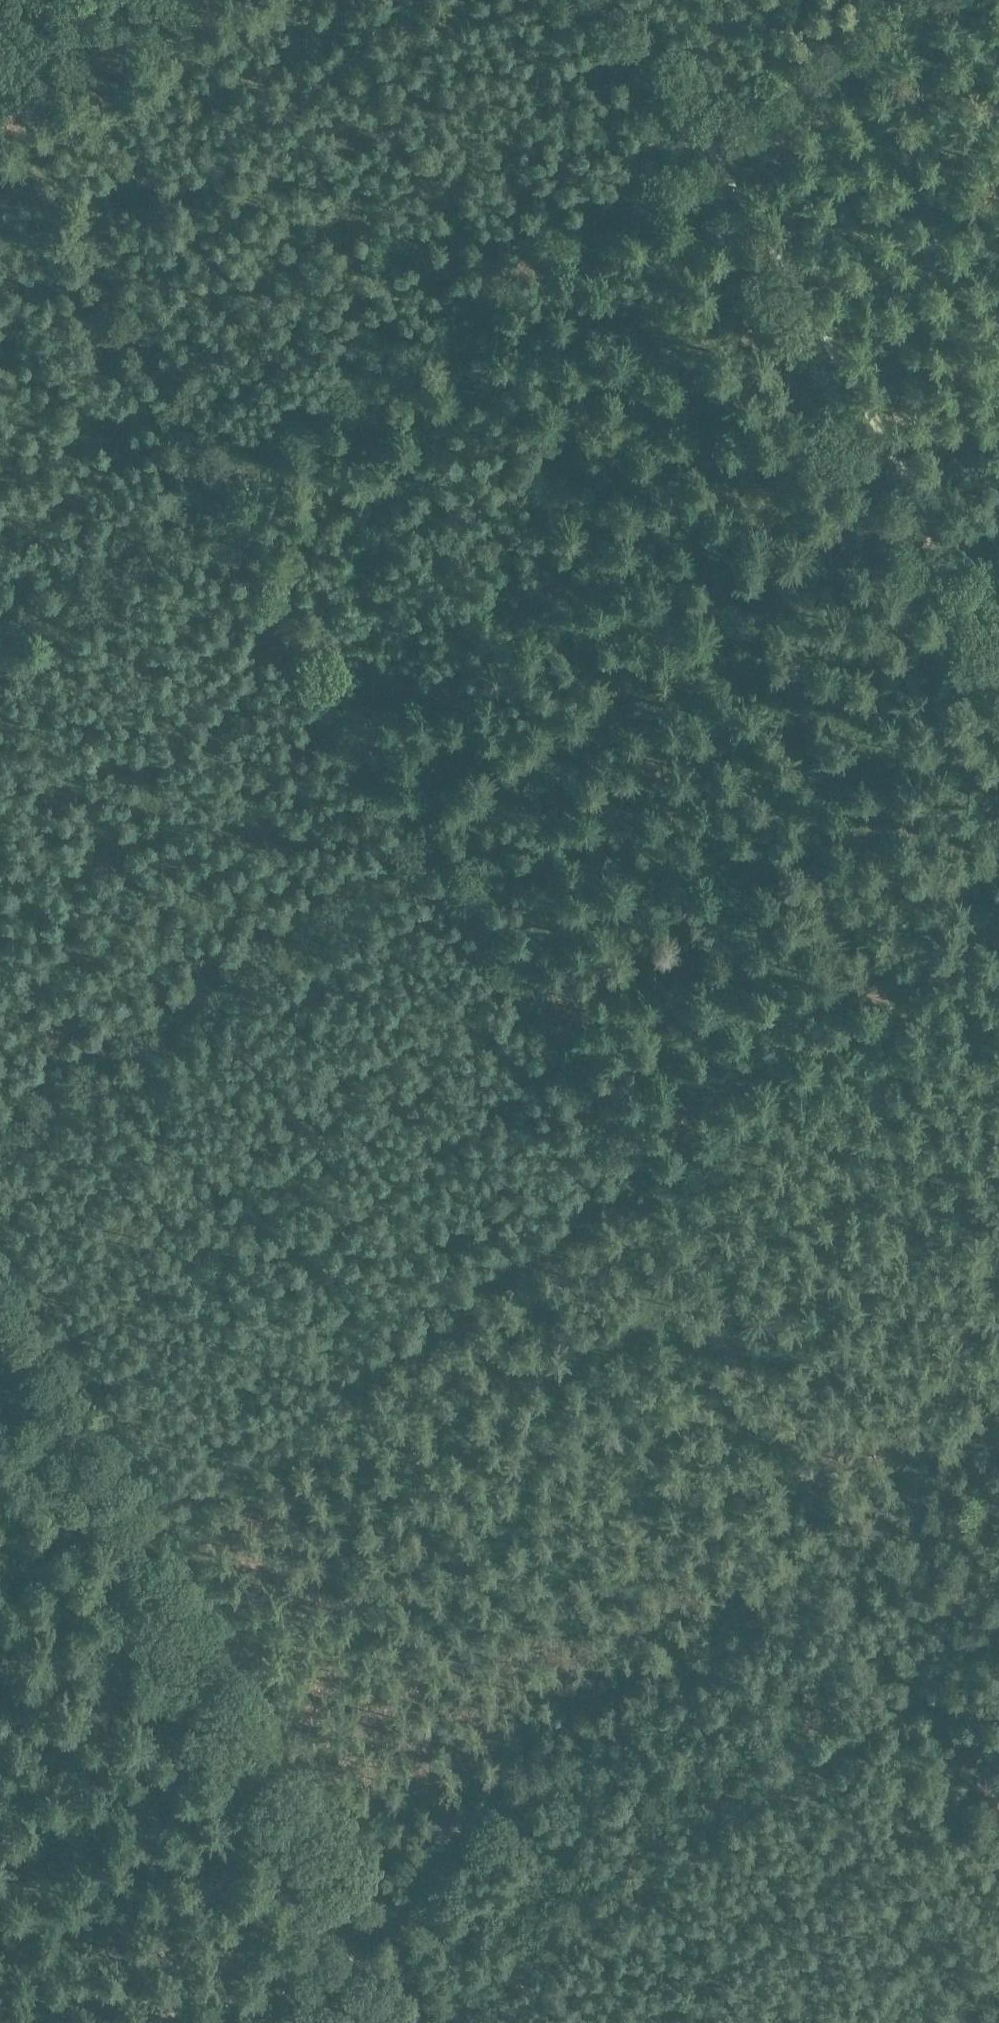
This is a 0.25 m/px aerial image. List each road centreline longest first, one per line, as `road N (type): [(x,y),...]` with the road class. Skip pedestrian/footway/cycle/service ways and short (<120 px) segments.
road 1 (track): [(0,1331),(346,1912)]
road 2 (track): [(851,1556),(346,1912)]
road 3 (track): [(714,151),(931,0)]
road 4 (track): [(346,1912),(192,2022)]
road 5 (track): [(998,1452),(851,1556)]
road 6 (track): [(411,2022),(346,1912)]

